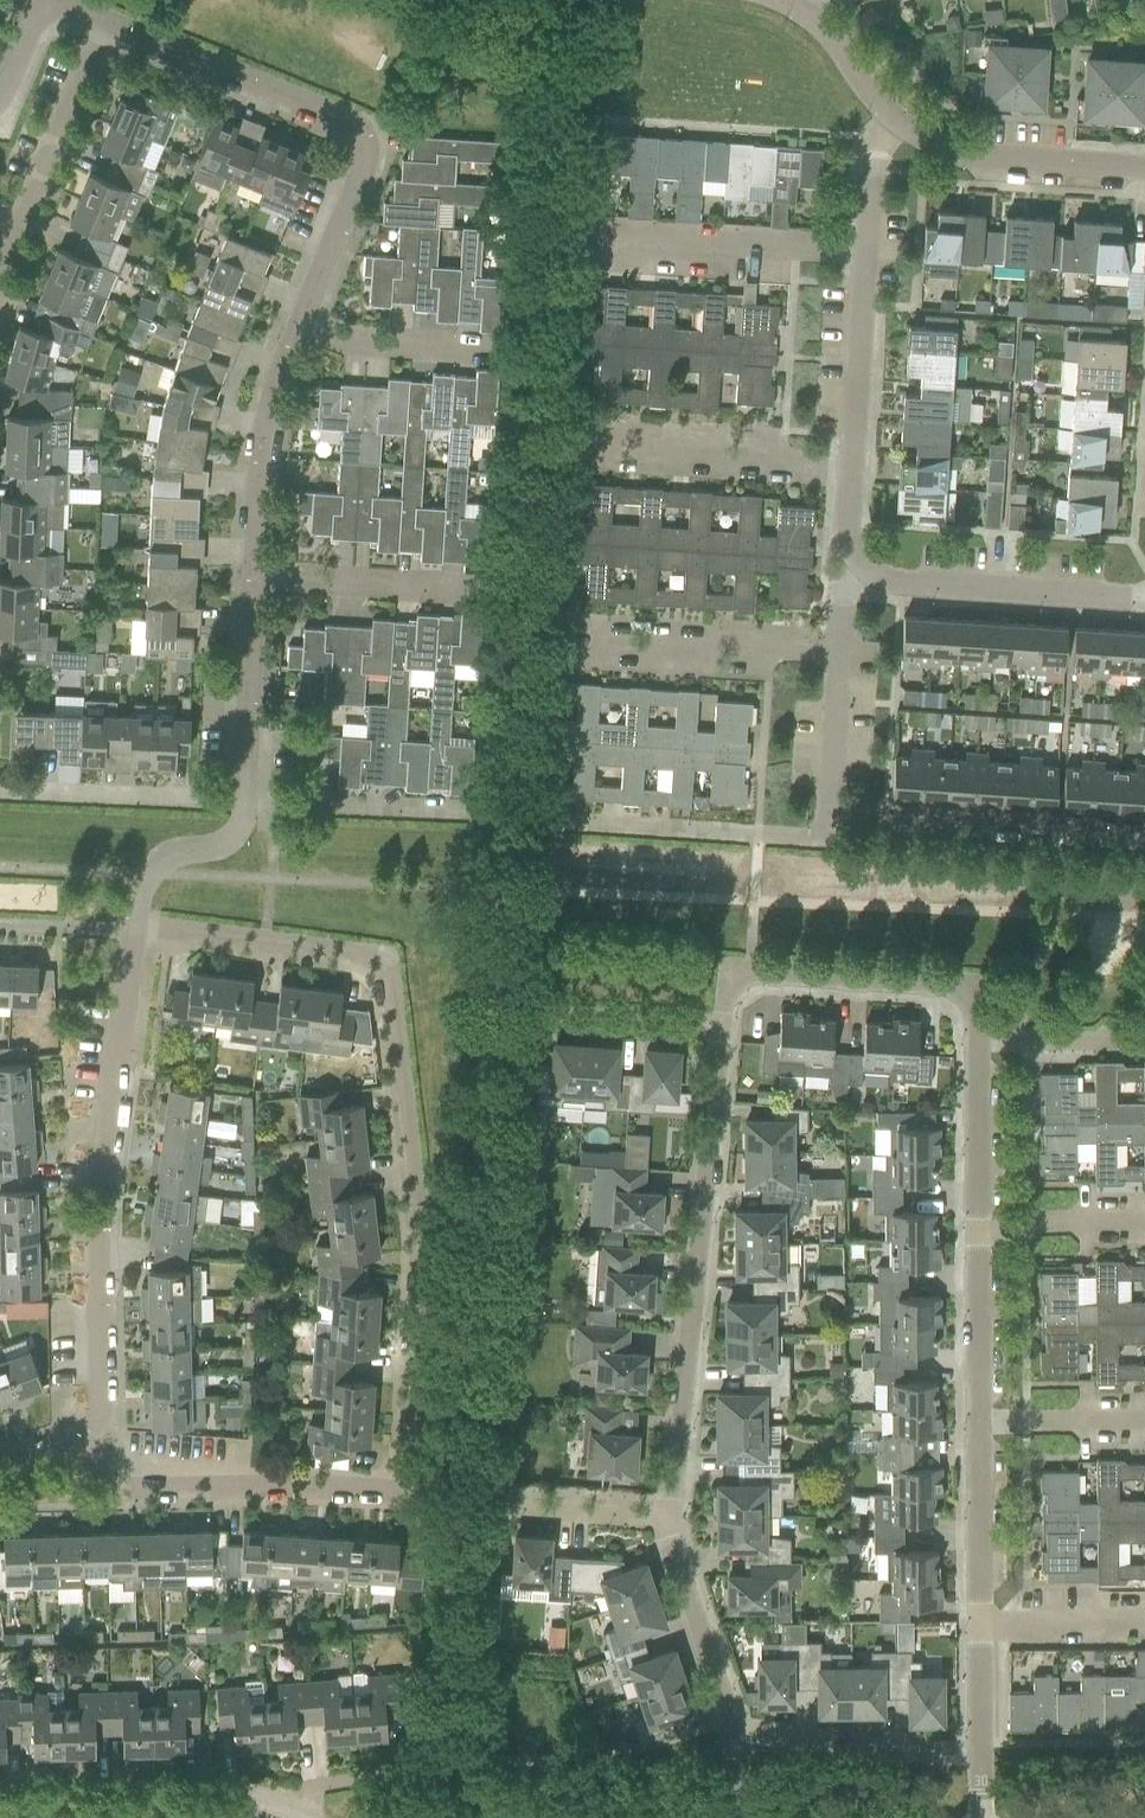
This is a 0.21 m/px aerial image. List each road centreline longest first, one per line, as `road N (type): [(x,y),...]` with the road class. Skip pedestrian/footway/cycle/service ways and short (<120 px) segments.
road 1 (residential): [(82,1437),(117,1489),(310,1486),(408,1494),(415,1206),(385,959),(135,931)]
road 2 (residential): [(669,1517),(725,994),(761,973),(949,986),(977,1014),(977,1041)]
road 3 (residential): [(82,1437),(101,1401),(96,1213),(135,931)]
road 4 (residential): [(298,330),(363,162),(350,125),(110,24)]
road 5 (residential): [(1144,834),(849,813),(822,837)]
road 6 (residential): [(728,1817),(723,1702),(669,1517)]
road 7 (residential): [(1144,599),(884,580),(858,564)]
road 8 (residential): [(0,289),(110,24)]
road 9 (residential): [(836,649),(552,627)]
road 10 (residential): [(588,241),(865,248)]
road 11 (residential): [(822,837),(552,820)]
road 12 (residential): [(849,467),(580,445)]
road 13 (residential): [(1144,167),(928,145),(892,118)]
road 14 (residential): [(254,578),(274,394),(298,330)]
road 15 (residential): [(244,802),(0,787)]
road 16 (residential): [(481,589),(254,578)]
road 17 (residential): [(244,802),(254,578)]
road 18 (residential): [(849,467),(865,248)]
road 19 (residential): [(461,815),(244,802)]
road 20 (residential): [(0,1812),(209,1808)]
road 21 (residential): [(979,1242),(977,1041)]
road 22 (residential): [(979,1626),(979,1432)]
road 23 (residential): [(488,351),(298,330)]
road 24 (residential): [(980,1817),(979,1626)]
road 25 (residential): [(979,1432),(979,1242)]
road 26 (residential): [(822,837),(836,649)]
road 27 (residential): [(135,931),(147,872),(223,840),(244,802)]
road 28 (residential): [(669,1517),(499,1506)]
road 29 (residential): [(977,1041),(1144,1041)]
road 30 (residential): [(1144,1435),(979,1432)]
road 31 (residential): [(979,1626),(1144,1625)]
road 32 (residential): [(979,1242),(1144,1241)]
road 33 (residential): [(892,118),(797,10)]
road 34 (residential): [(865,248),(871,167),(892,118)]

